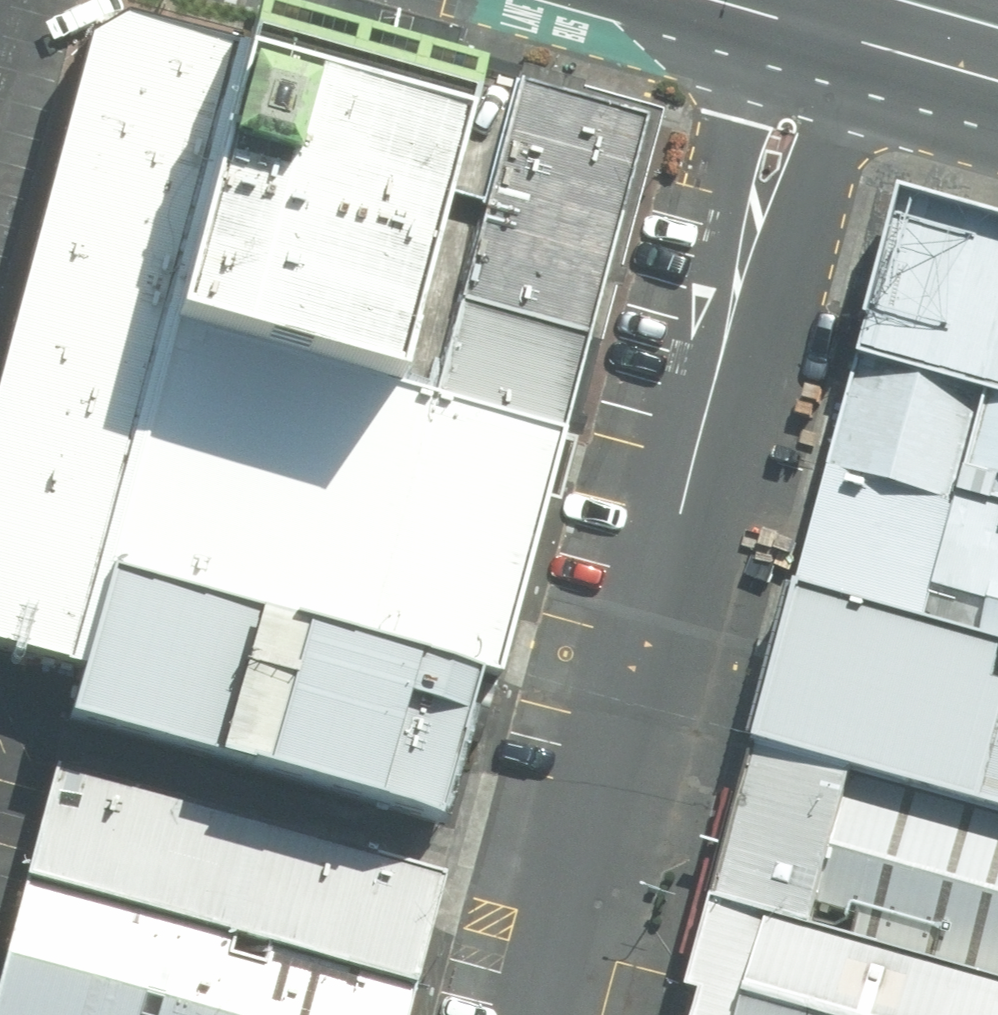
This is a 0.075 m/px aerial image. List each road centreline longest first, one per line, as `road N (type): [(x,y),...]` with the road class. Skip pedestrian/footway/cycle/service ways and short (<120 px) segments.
road 1 (residential): [(544,1014),(727,339)]
road 2 (residential): [(865,39),(825,168),(783,263),(727,339)]
road 3 (residential): [(727,339),(739,120),(770,12)]
road 4 (primary): [(865,39),(997,77)]

